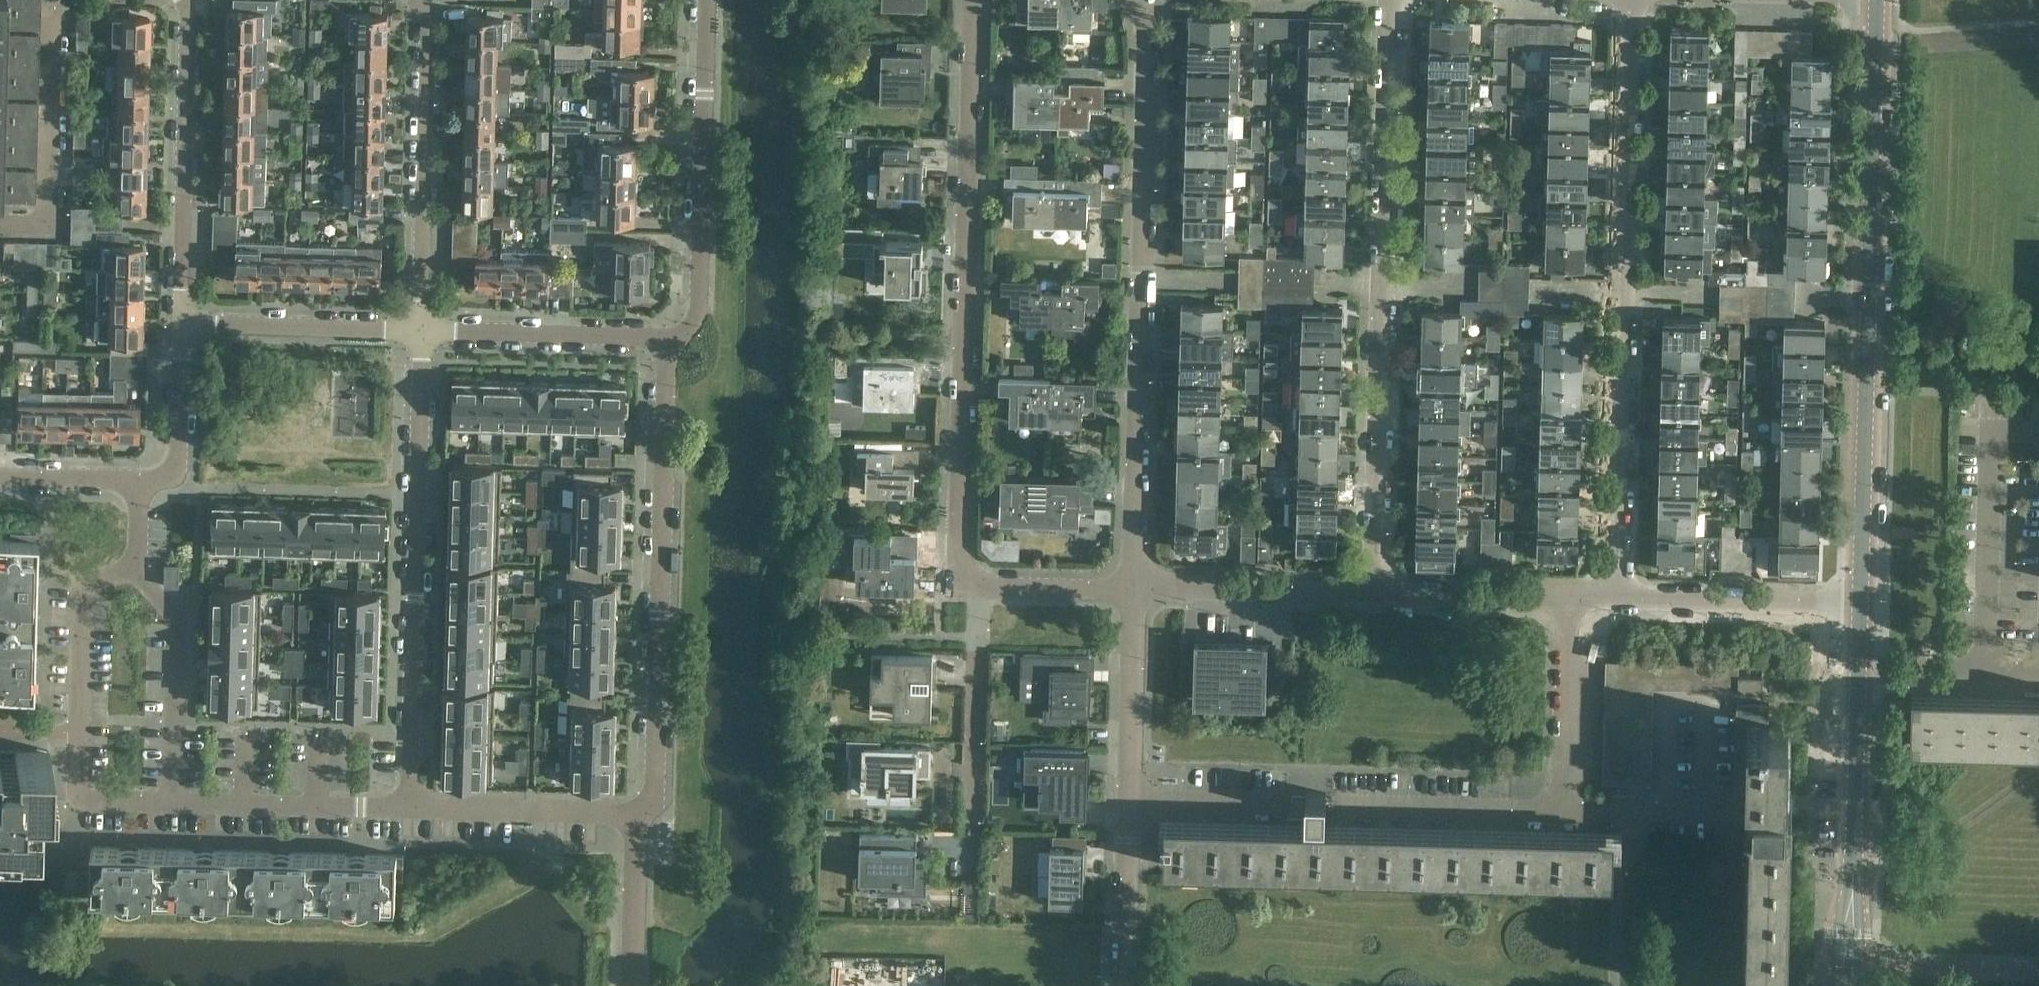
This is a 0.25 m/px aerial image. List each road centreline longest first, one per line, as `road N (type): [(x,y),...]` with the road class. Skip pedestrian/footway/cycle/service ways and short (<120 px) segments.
road 1 (residential): [(1866,610),(1884,2)]
road 2 (residential): [(1625,604),(1631,0)]
road 3 (residential): [(1387,598),(1399,0)]
road 4 (residential): [(980,586),(964,572),(958,550),(973,0)]
road 5 (residential): [(1139,592),(1143,31),(1137,0)]
road 6 (residential): [(634,818),(655,785),(667,339)]
road 7 (residential): [(410,808),(420,333)]
road 8 (residential): [(1855,985),(1866,610)]
road 9 (residential): [(170,802),(79,800),(84,582),(137,572)]
road 10 (residential): [(667,339),(686,331),(699,305),(707,0)]
road 11 (residential): [(420,333),(426,23),(418,0)]
road 12 (residential): [(184,327),(185,0)]
road 13 (residential): [(0,225),(47,226),(54,11),(95,0)]
road 14 (residential): [(1139,592),(1387,598)]
road 15 (residential): [(667,339),(420,333)]
road 16 (residential): [(1625,604),(1866,610)]
road 17 (residential): [(980,586),(975,825)]
road 18 (residential): [(420,333),(184,327)]
road 19 (residential): [(634,818),(410,808)]
road 20 (residential): [(1356,801),(1570,807)]
road 21 (residential): [(1132,796),(1139,592)]
road 22 (residential): [(1570,807),(1568,603)]
road 23 (residential): [(1125,985),(1132,796)]
road 24 (residential): [(1387,598),(1568,603)]
road 25 (residential): [(184,327),(178,462),(167,477),(140,480)]
road 26 (residential): [(170,802),(177,625)]
road 27 (residential): [(631,985),(634,818)]
road 28 (residential): [(980,586),(1139,592)]
road 29 (unclassified): [(1132,796),(1275,798)]
road 30 (residential): [(140,480),(0,476)]
road 31 (residential): [(1570,807),(1709,810)]

